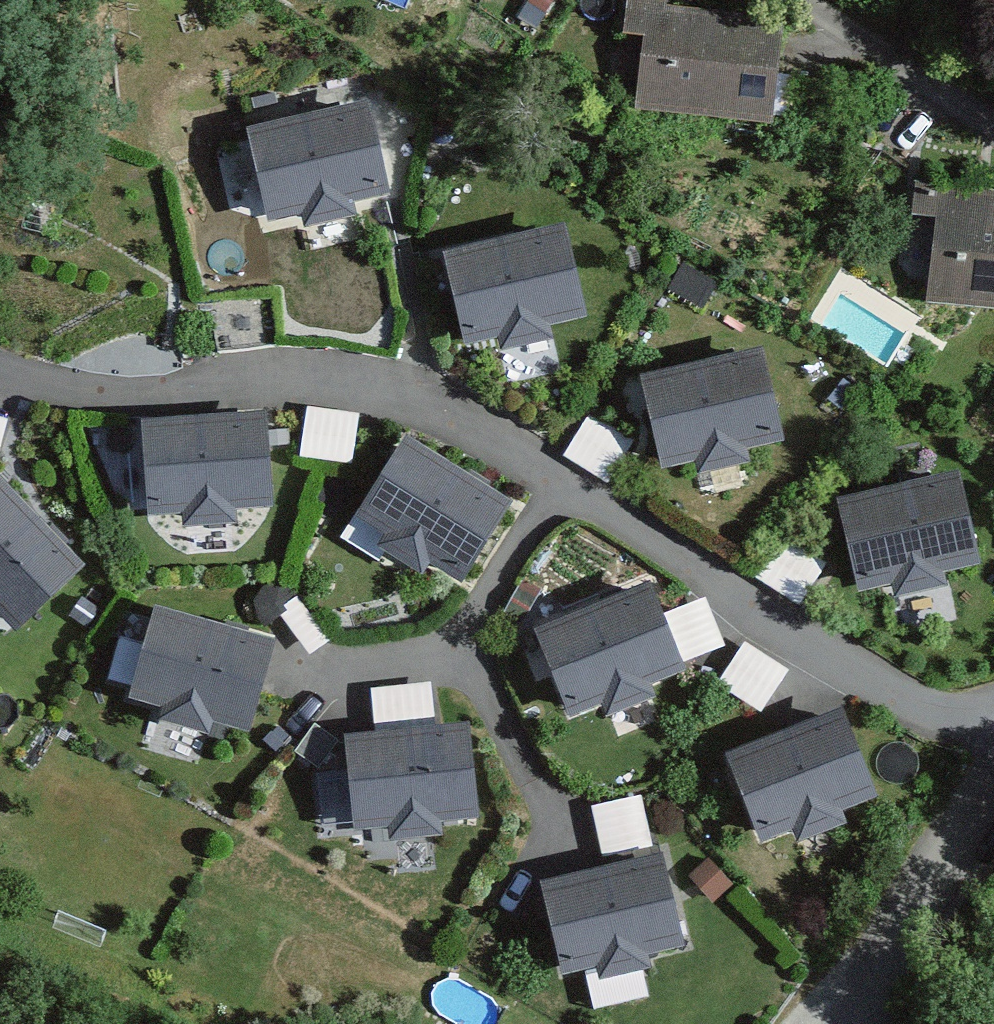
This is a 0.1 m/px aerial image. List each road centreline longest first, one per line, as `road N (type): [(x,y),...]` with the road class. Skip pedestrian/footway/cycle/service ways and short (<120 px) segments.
road 1 (residential): [(993,786),(872,983),(859,1023)]

